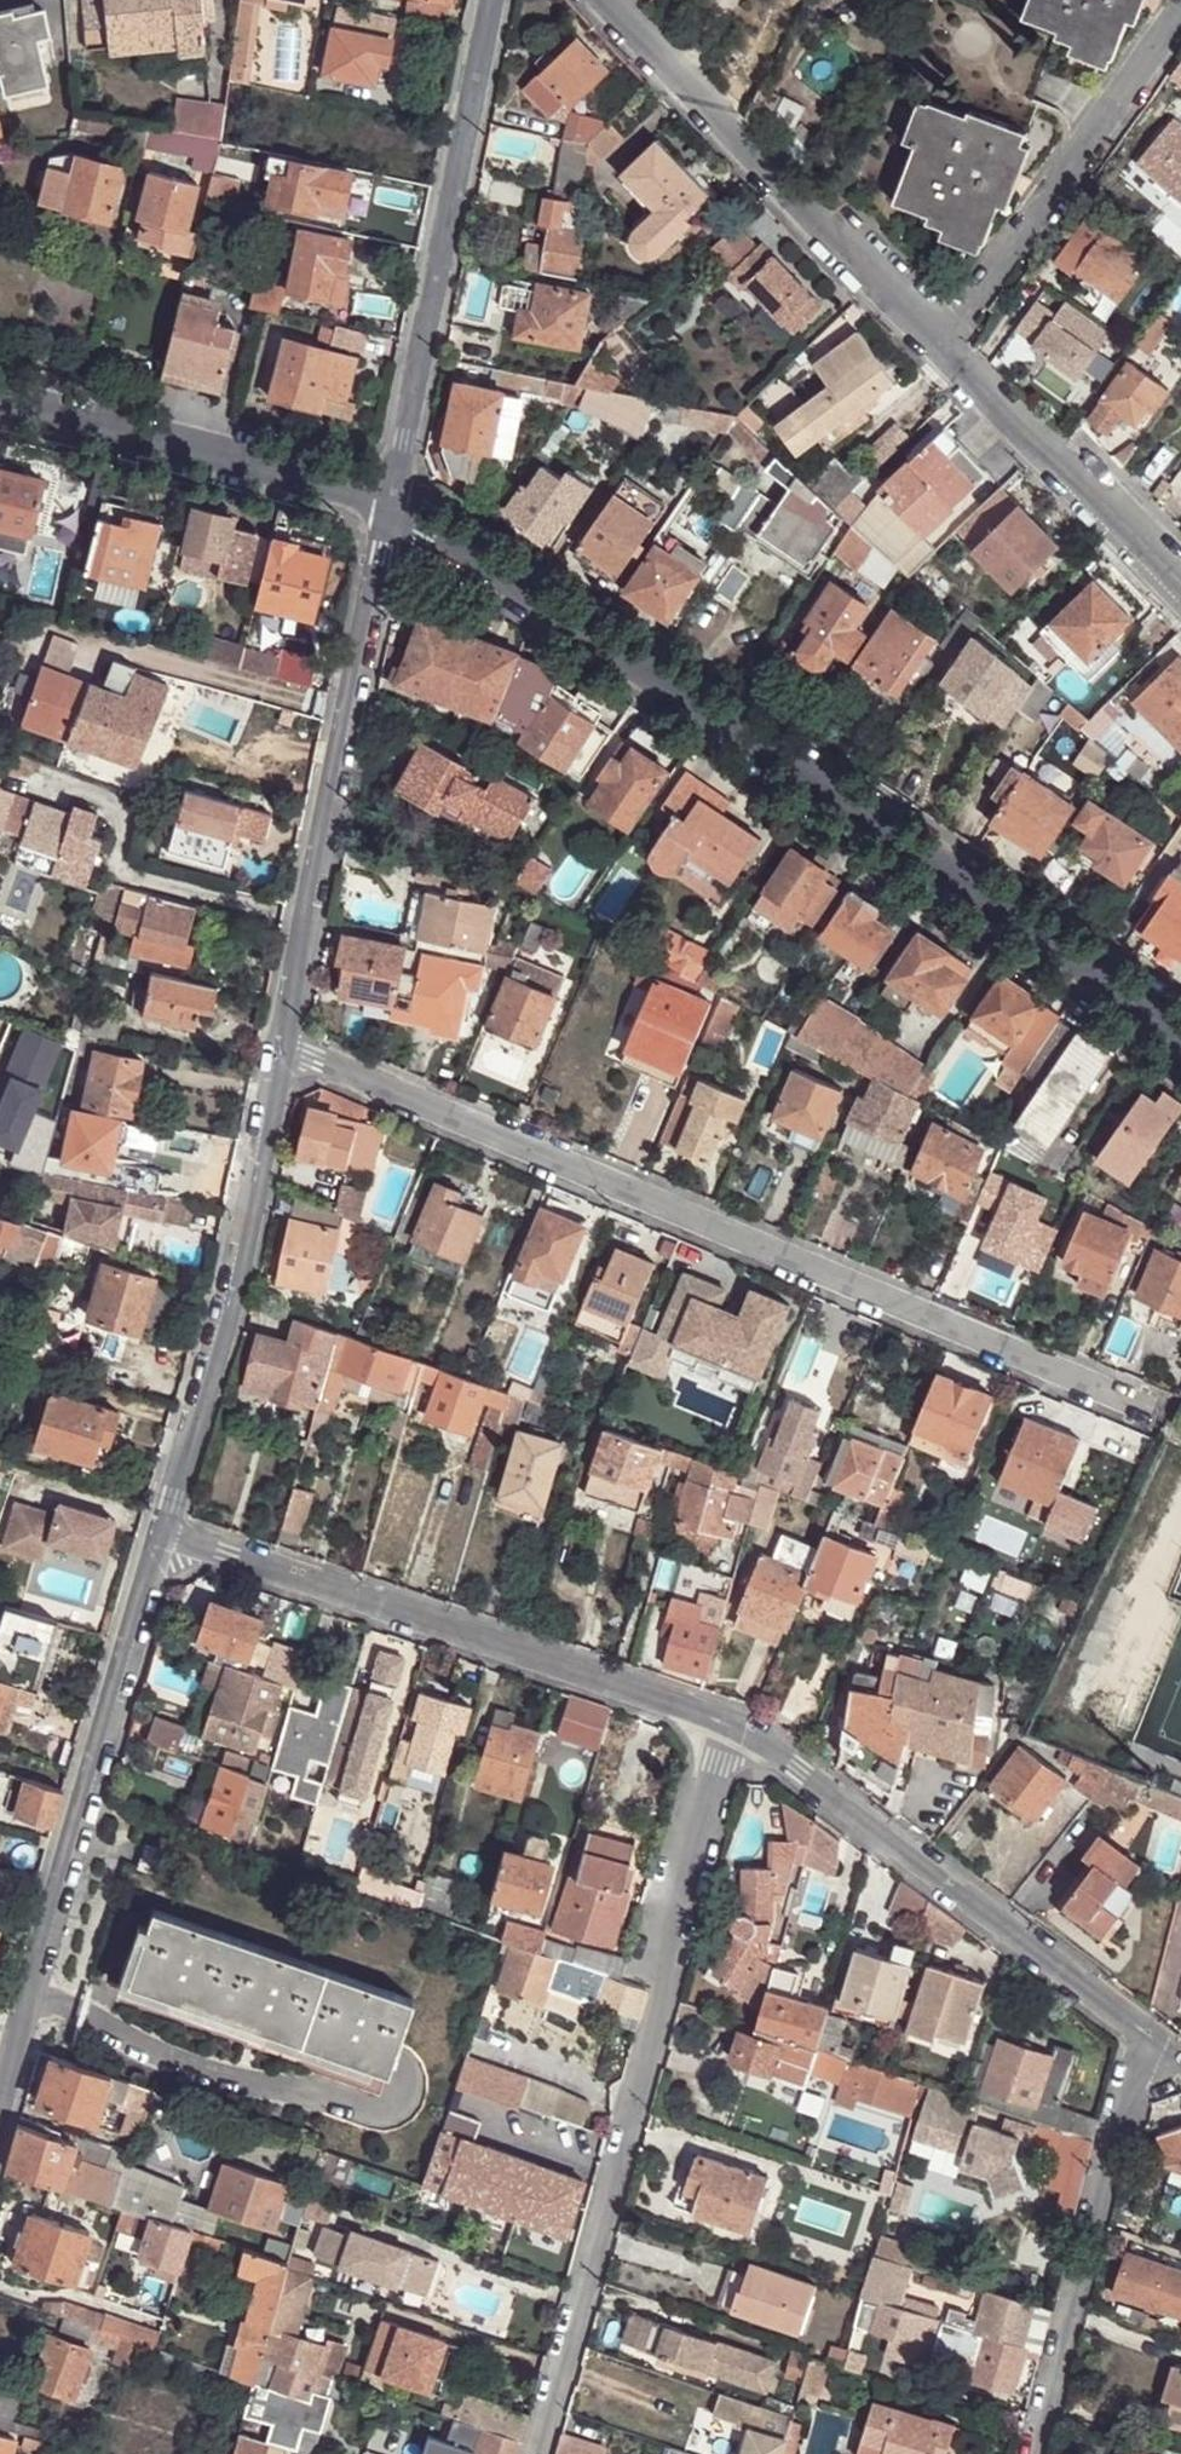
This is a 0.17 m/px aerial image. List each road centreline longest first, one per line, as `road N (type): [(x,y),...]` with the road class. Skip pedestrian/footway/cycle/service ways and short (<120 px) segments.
road 1 (residential): [(1180,1026),(397,506)]
road 2 (residential): [(282,1046),(1143,1405)]
road 3 (unclassified): [(736,1726),(538,2453)]
road 4 (residential): [(736,1726),(162,1538)]
road 5 (residential): [(0,2097),(162,1538)]
road 6 (residential): [(282,1046),(397,506)]
road 7 (residential): [(397,506),(491,0)]
road 8 (residential): [(1145,2032),(736,1726)]
road 9 (residential): [(162,1538),(229,1294),(282,1046)]
road 10 (residential): [(946,339),(609,0)]
road 11 (unclassified): [(1145,2032),(1036,2453)]
road 12 (residential): [(397,506),(0,407)]
road 13 (residential): [(1180,13),(946,339)]
road 14 (residential): [(1180,575),(946,339)]

